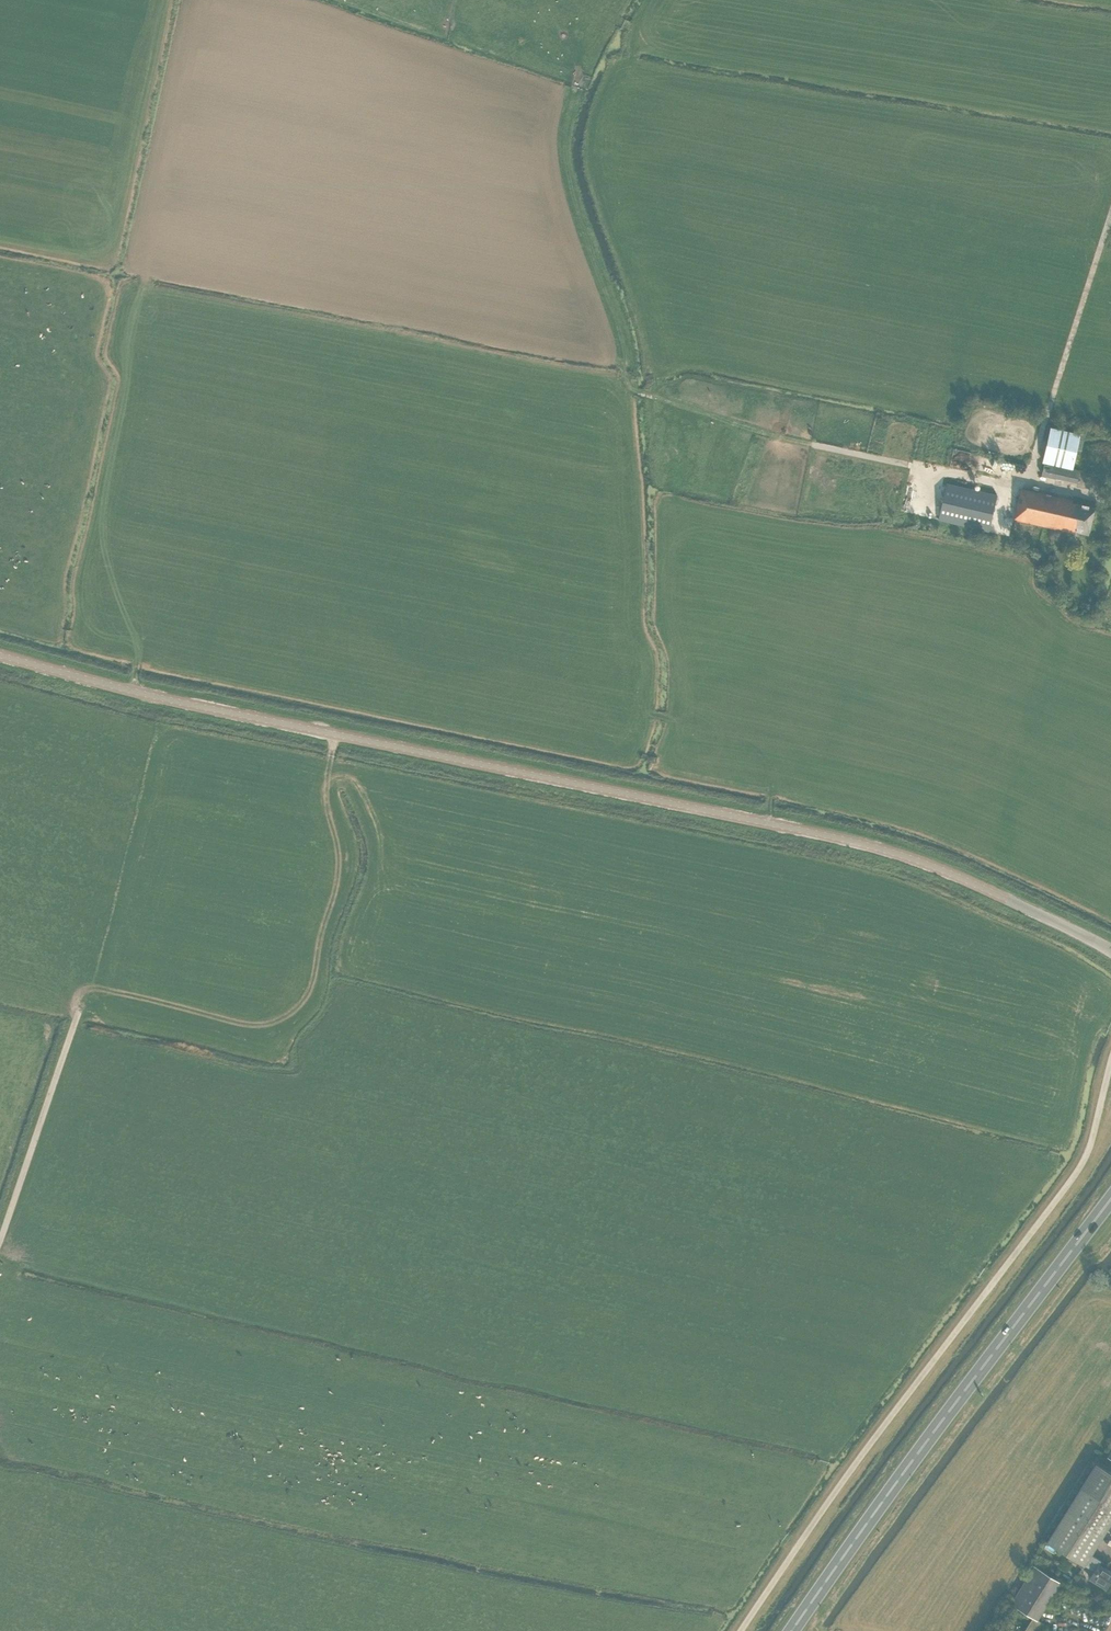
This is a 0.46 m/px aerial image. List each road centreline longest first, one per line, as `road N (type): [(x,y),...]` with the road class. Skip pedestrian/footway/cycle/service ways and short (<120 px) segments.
road 1 (tertiary): [(1110,952),(960,878),(842,838),(0,657)]
road 2 (track): [(334,732),(330,879),(298,996),(284,1013),(245,1028),(108,996),(82,1000),(0,1244)]
road 3 (unclassified): [(741,1630),(1083,1164),(1110,1062)]
road 4 (trunk): [(791,1630),(1110,1198)]
road 5 (track): [(1029,483),(1110,216)]
road 6 (track): [(1029,483),(813,444)]
road 7 (track): [(766,822),(776,763),(765,737),(651,714)]

